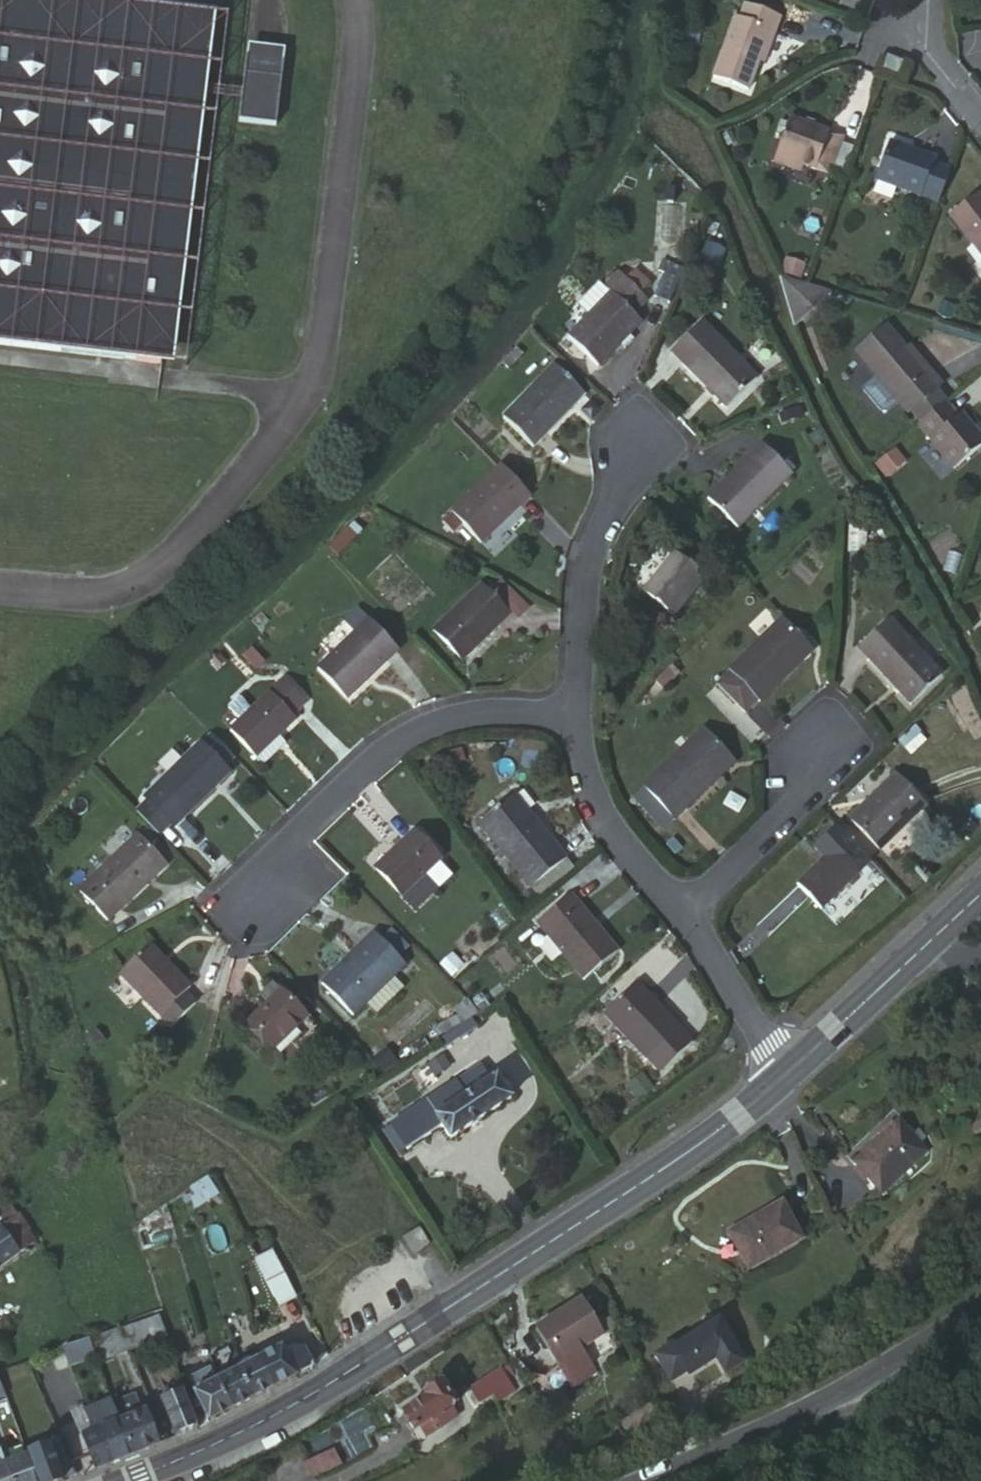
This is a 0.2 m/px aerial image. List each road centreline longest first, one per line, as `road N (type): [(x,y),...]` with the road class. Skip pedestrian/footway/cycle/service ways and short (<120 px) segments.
road 1 (secondary): [(786,1074),(532,1257),(247,1432),(123,1480)]
road 2 (residential): [(576,721),(488,713),(415,736),(270,861),(259,898)]
road 3 (unclassified): [(980,1311),(784,1429),(661,1480)]
road 4 (residential): [(576,721),(582,634),(604,526),(657,446)]
road 5 (secondary): [(980,892),(786,1074)]
road 6 (residential): [(684,914),(603,813),(576,721)]
road 7 (residential): [(684,914),(814,787),(819,754)]
road 8 (residential): [(786,1074),(684,914)]
road 9 (residential): [(980,114),(933,49),(935,0)]

